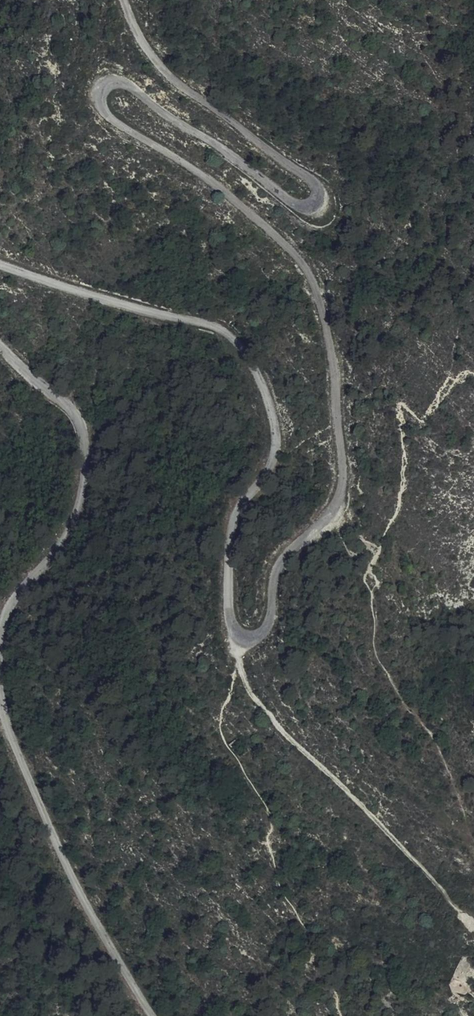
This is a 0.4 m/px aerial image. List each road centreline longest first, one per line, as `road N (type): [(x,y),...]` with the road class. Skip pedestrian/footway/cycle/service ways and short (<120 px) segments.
road 1 (unclassified): [(0,264),(210,330),(234,342),(255,370),(275,438),(271,463),(234,528),(228,603),(239,638),(269,629),(276,572),(340,496),(329,313),(304,267),(272,233),(227,192),(102,114),(99,97),(109,83),(130,86),(297,206),(319,197),(317,183),(173,80),(144,46),(124,0)]
road 2 (track): [(239,638),(240,668),(255,696),(473,927)]
road 3 (unclassified): [(0,648),(10,614),(67,538),(88,449),(86,427),(71,405),(0,347)]
road 4 (unclassified): [(154,1015),(86,905),(0,708)]

